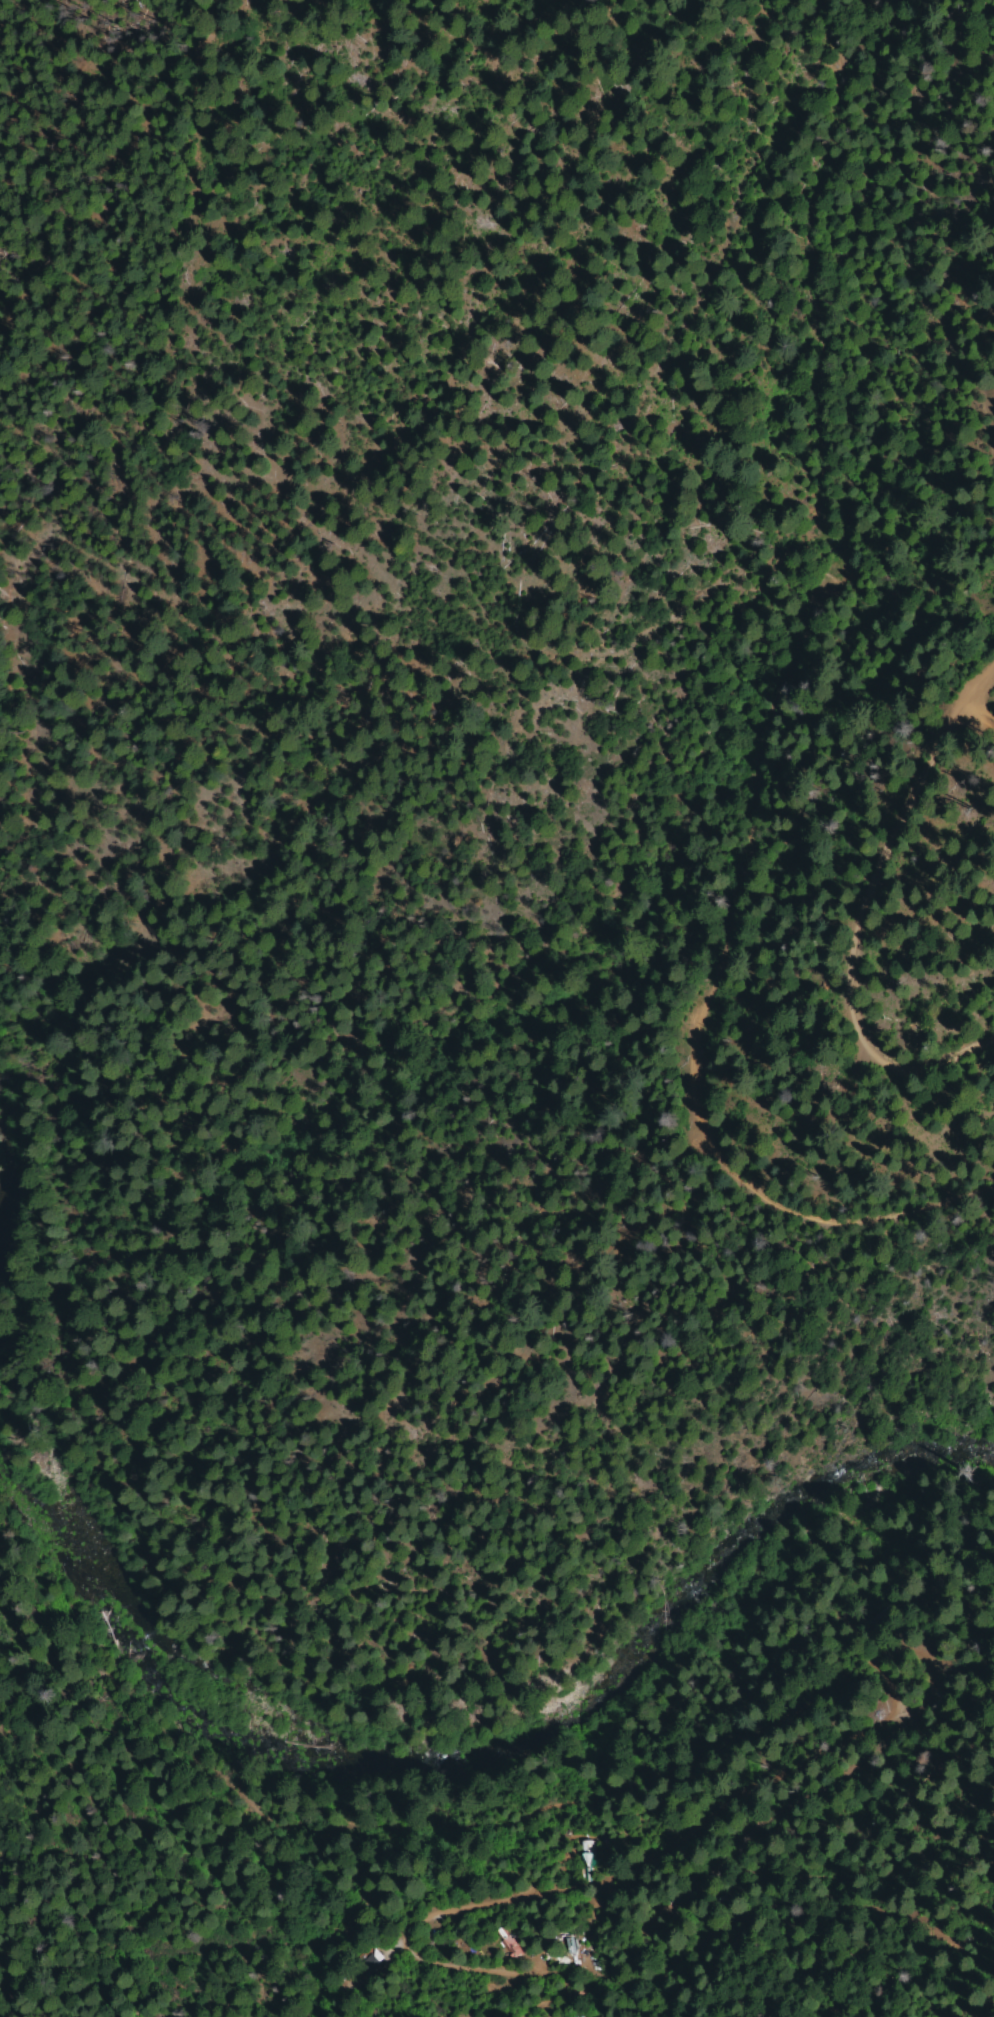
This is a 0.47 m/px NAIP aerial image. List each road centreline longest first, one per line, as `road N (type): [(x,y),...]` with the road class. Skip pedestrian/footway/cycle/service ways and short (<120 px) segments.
road 1 (track): [(993,1047),(926,1014),(865,932),(893,819),(993,667)]

